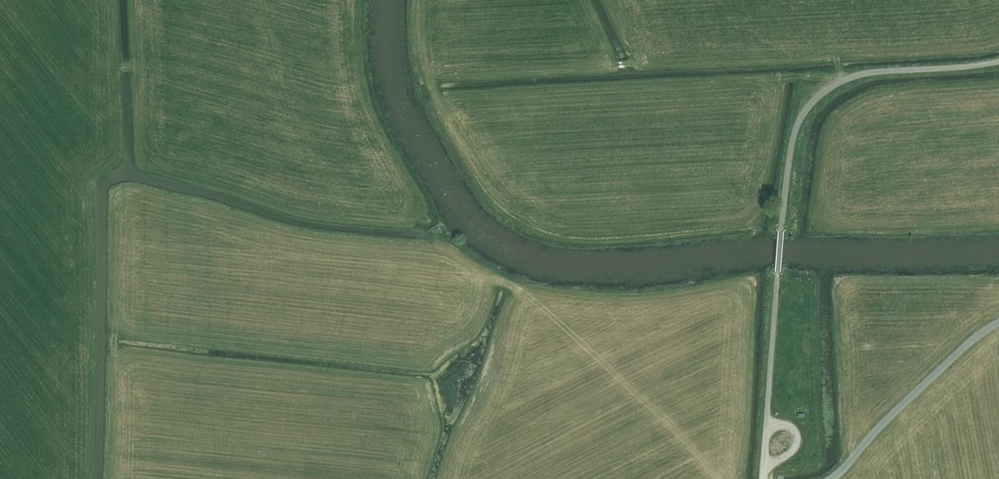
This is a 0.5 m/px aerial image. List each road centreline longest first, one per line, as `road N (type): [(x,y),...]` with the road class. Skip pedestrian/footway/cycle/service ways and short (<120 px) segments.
road 1 (unclassified): [(763,478),(781,231),(802,116),(826,90),(859,75),(998,61)]

